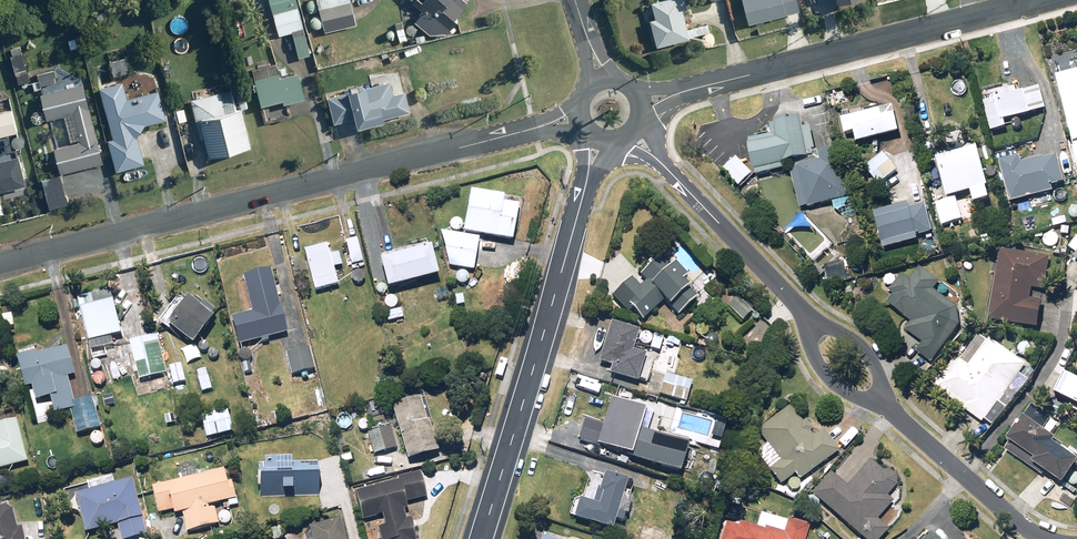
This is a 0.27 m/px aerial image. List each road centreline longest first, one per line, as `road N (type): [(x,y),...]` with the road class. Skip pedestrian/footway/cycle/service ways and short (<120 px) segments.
road 1 (residential): [(545,126),(0,264)]
road 2 (tertiary): [(481,538),(588,174)]
road 3 (residential): [(684,91),(1044,0)]
road 4 (residential): [(814,326),(659,160)]
road 5 (residential): [(1047,538),(1020,525),(880,400)]

